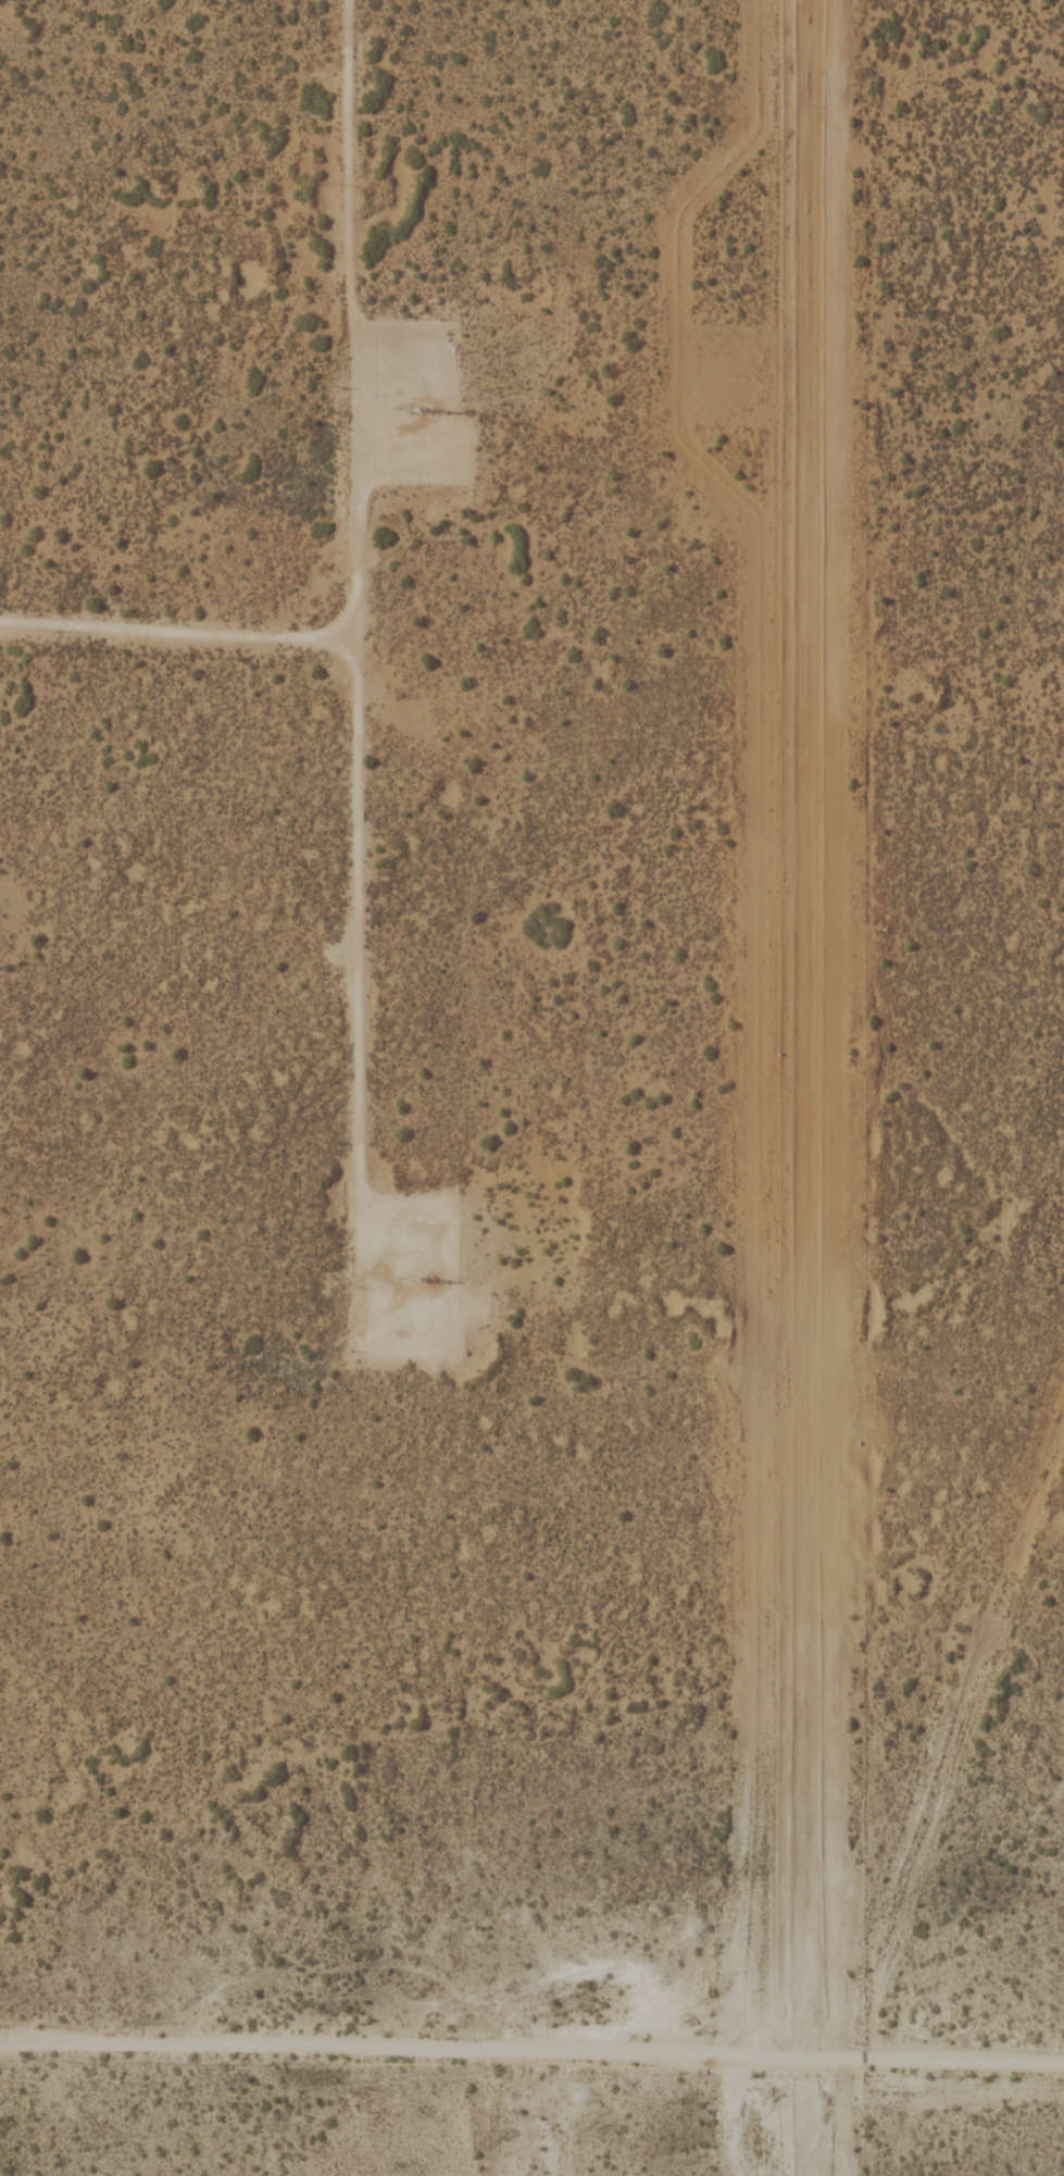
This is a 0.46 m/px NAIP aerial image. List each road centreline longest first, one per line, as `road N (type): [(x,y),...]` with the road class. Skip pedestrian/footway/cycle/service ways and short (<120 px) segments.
road 1 (residential): [(0,612),(362,621),(372,0)]
road 2 (residential): [(867,2056),(0,2039)]
road 3 (residential): [(1063,2058),(867,2056)]

